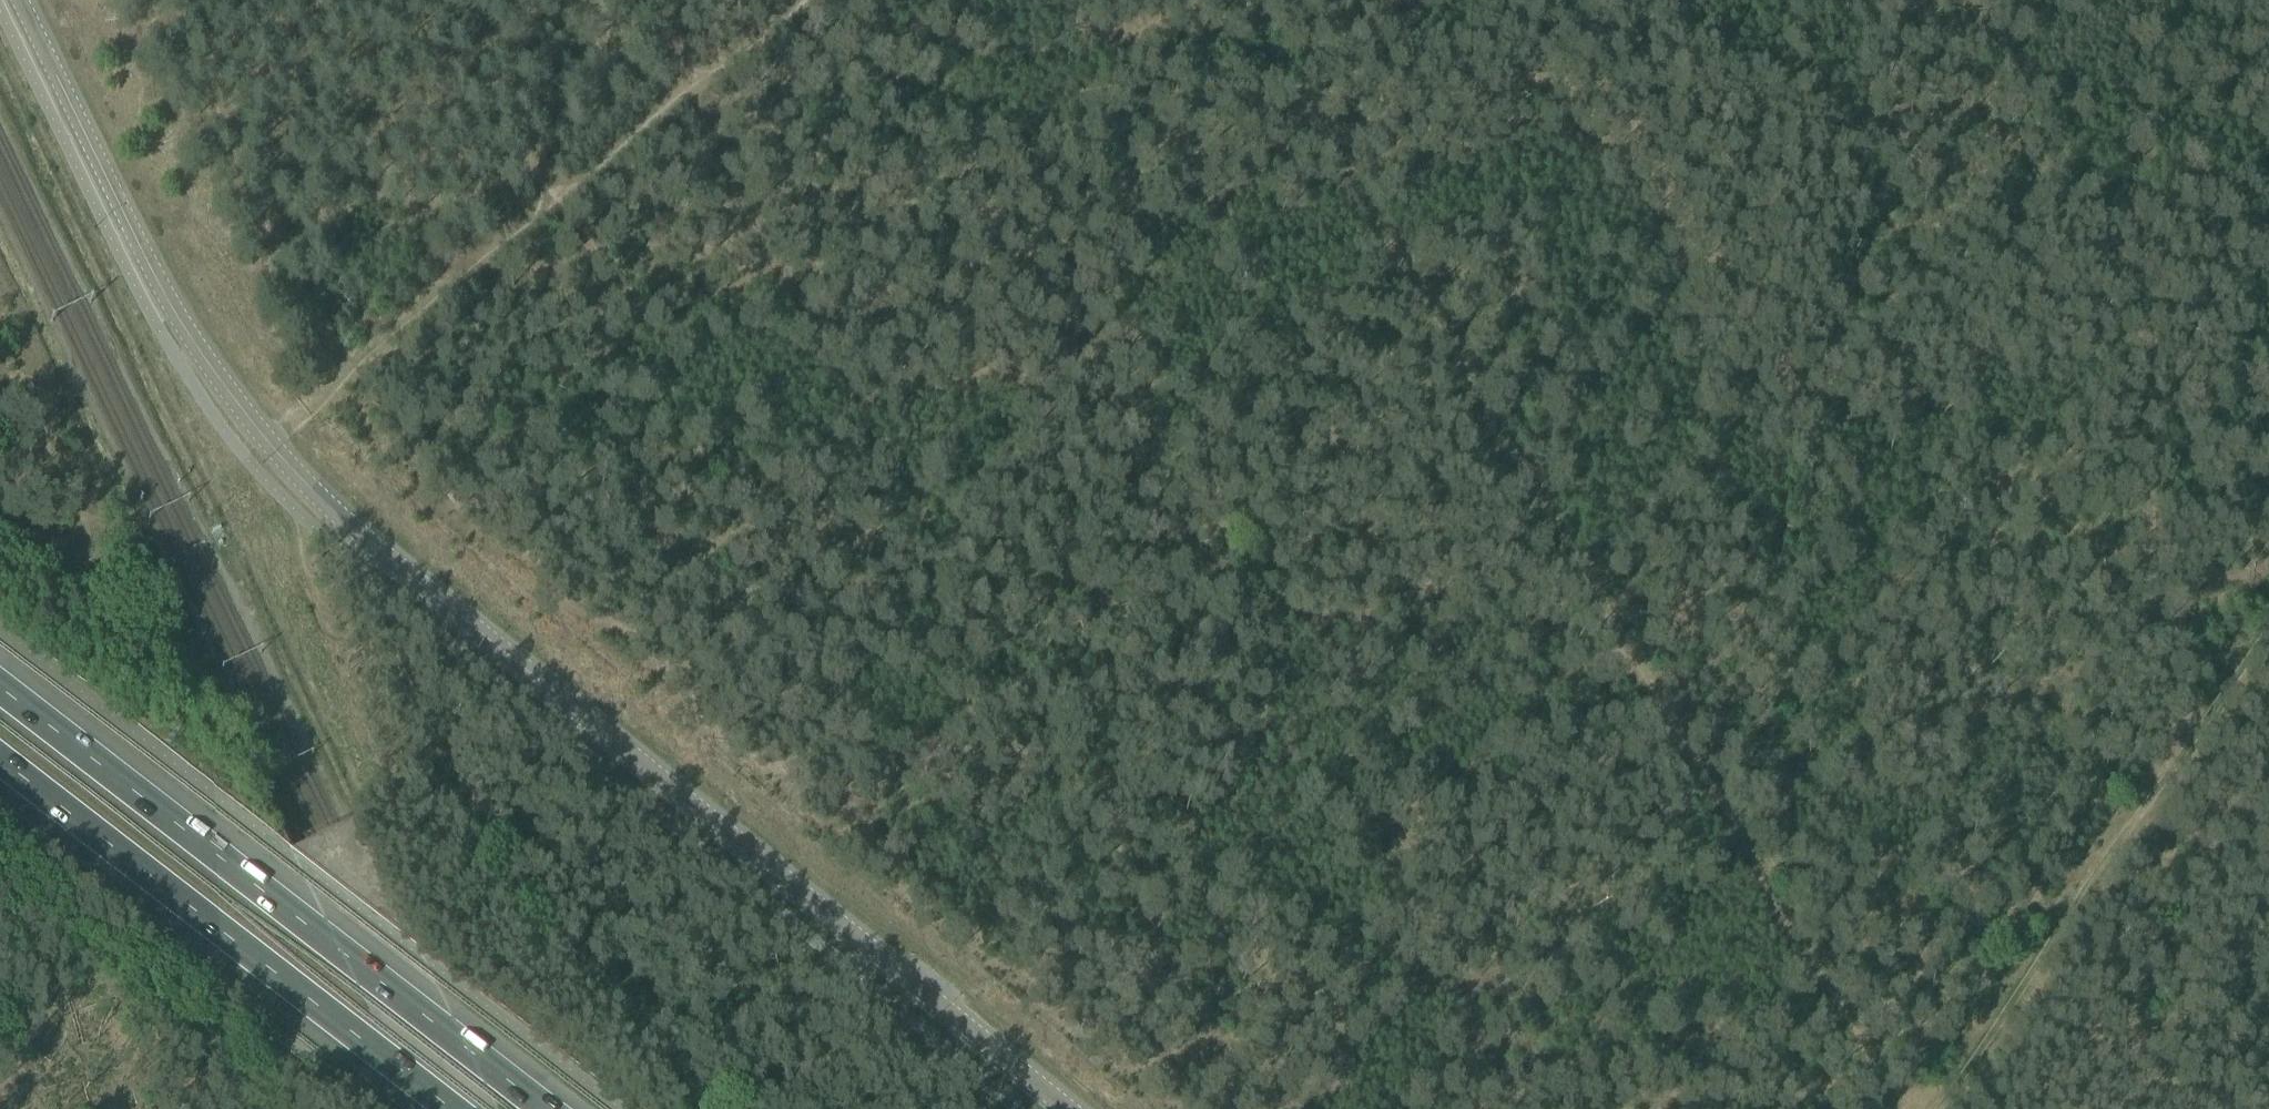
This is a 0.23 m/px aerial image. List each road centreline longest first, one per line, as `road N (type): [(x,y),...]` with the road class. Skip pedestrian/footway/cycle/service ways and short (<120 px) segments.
road 1 (tertiary): [(17,0),(133,237),(198,355),(254,429),(316,493),(1070,1108)]
road 2 (motorway): [(532,1108),(0,697)]
road 3 (motorway): [(0,760),(447,1108)]

